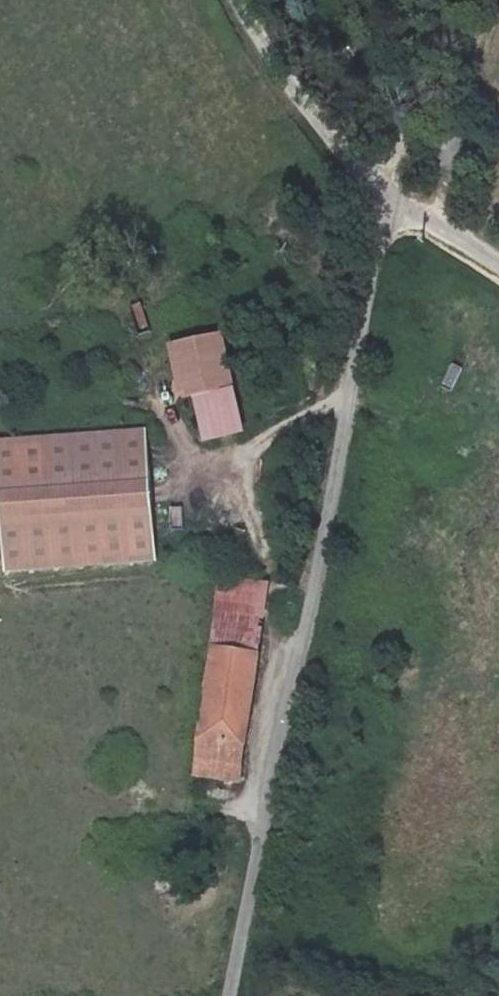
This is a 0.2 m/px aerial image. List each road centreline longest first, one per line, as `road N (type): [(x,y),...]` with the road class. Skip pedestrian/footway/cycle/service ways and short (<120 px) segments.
road 1 (unclassified): [(387,197),(330,527),(228,995)]
road 2 (unclassified): [(387,197),(293,81),(241,0)]
road 3 (track): [(452,0),(387,197)]
road 4 (unclassified): [(498,267),(387,197)]

